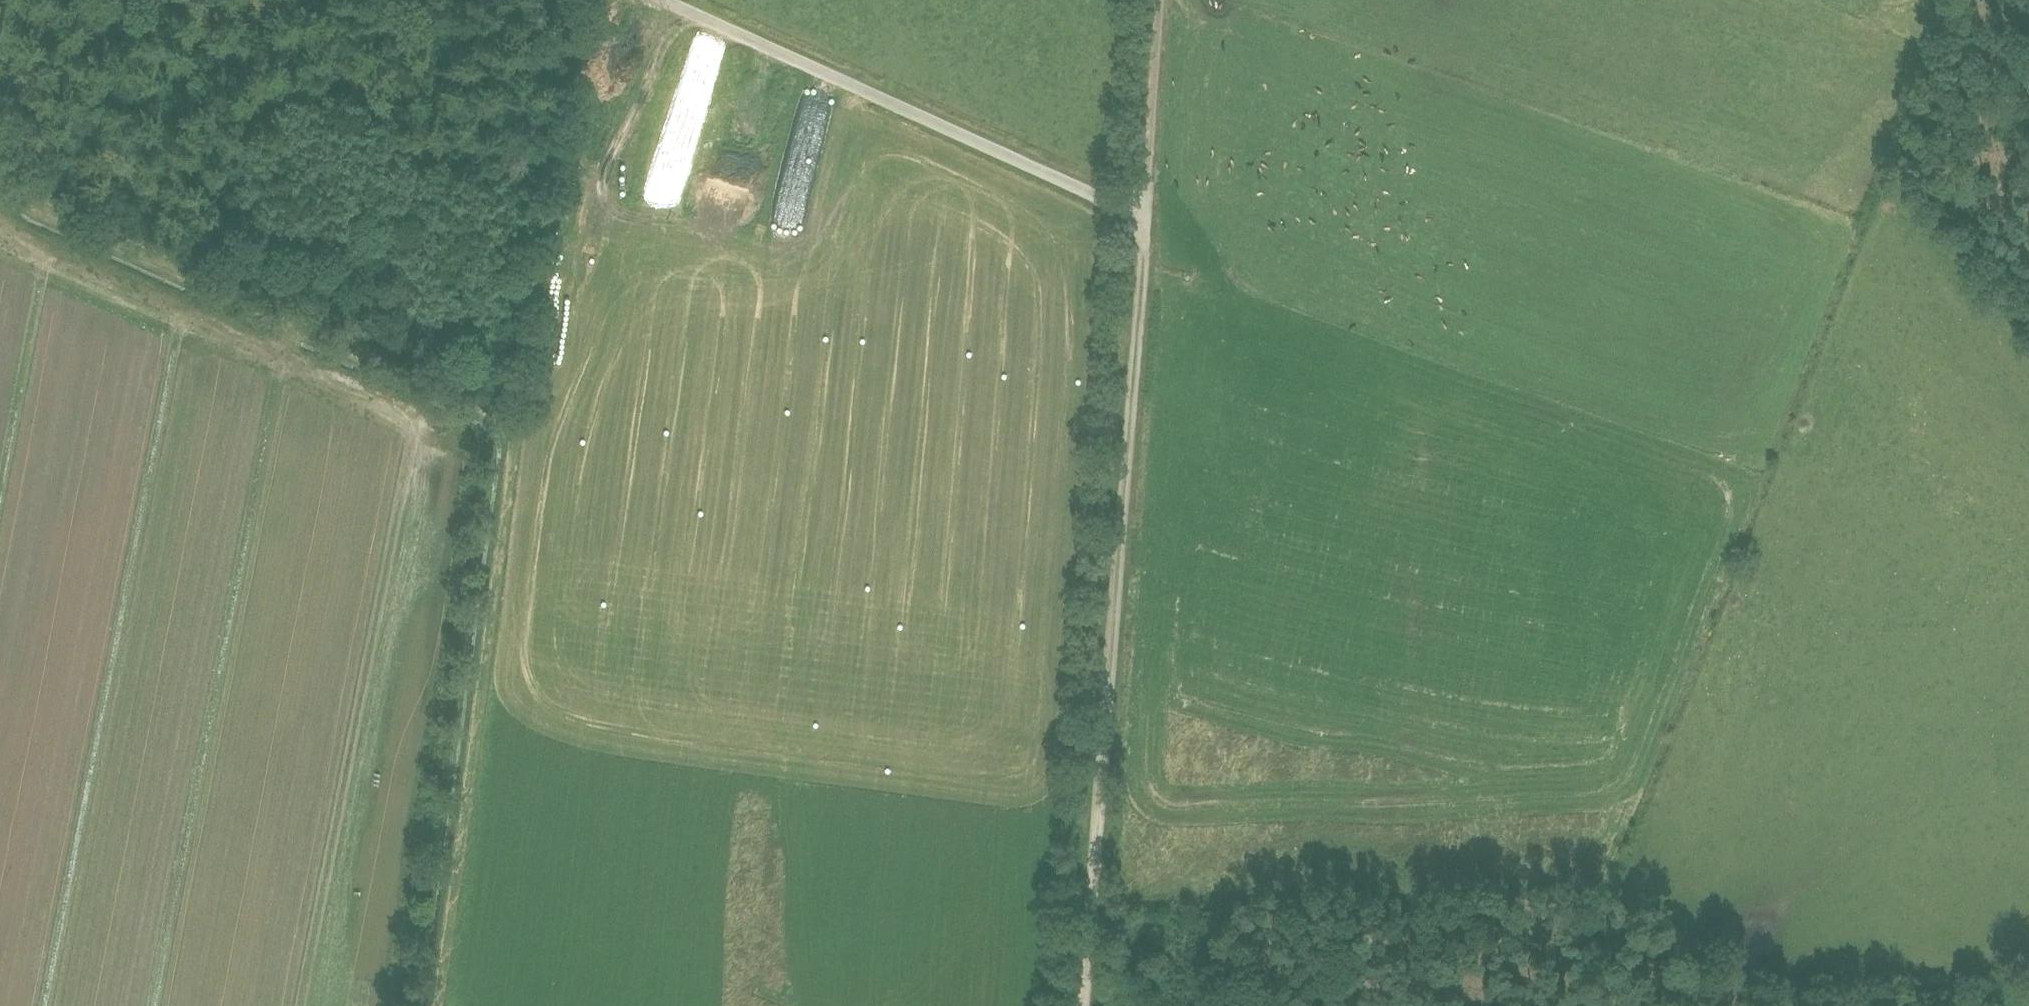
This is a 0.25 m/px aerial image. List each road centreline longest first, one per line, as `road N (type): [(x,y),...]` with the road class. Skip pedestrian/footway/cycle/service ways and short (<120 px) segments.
road 1 (track): [(1082,1005),(1144,248)]
road 2 (unclassified): [(1137,219),(663,0)]

